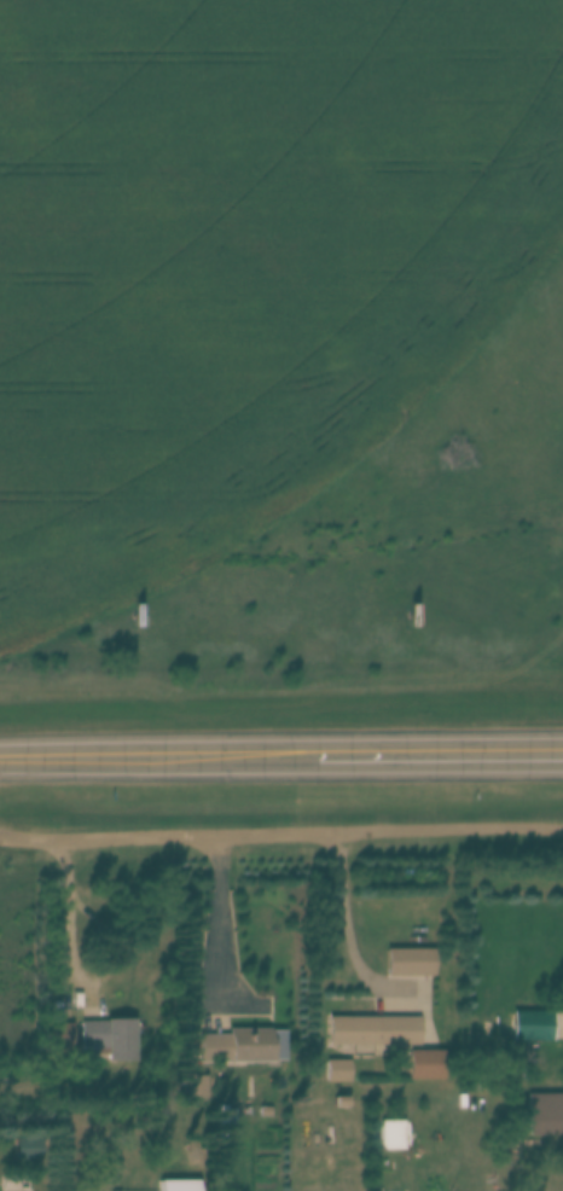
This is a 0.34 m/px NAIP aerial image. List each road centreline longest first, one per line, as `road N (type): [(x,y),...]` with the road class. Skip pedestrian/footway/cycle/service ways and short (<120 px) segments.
road 1 (residential): [(0,840),(562,823)]
road 2 (primary): [(0,750),(318,746)]
road 3 (primary): [(318,746),(562,744)]

